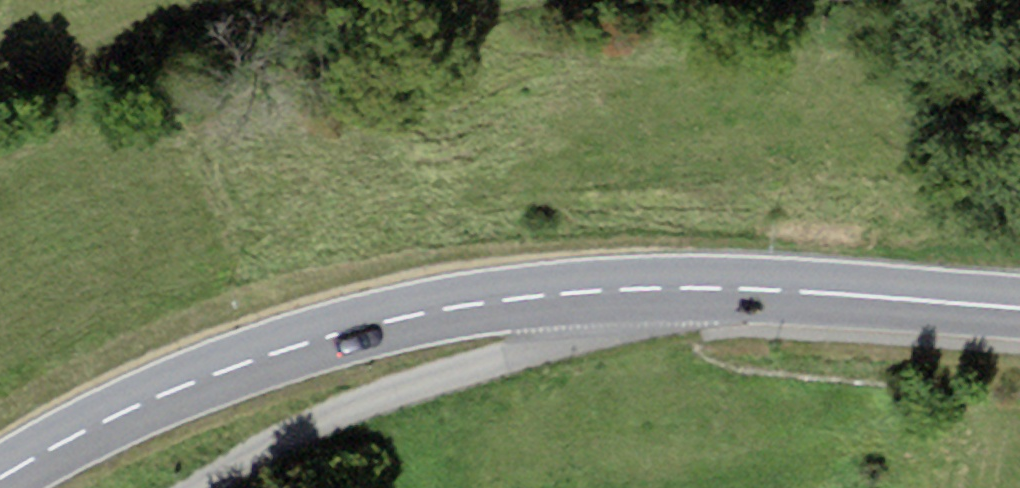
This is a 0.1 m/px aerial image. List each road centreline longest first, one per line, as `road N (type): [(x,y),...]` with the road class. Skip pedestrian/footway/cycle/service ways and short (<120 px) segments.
road 1 (primary): [(647,287),(494,300),(326,337),(173,390),(0,480)]
road 2 (residential): [(196,487),(328,415),(544,345),(647,287)]
road 3 (primary): [(1019,307),(647,287)]

